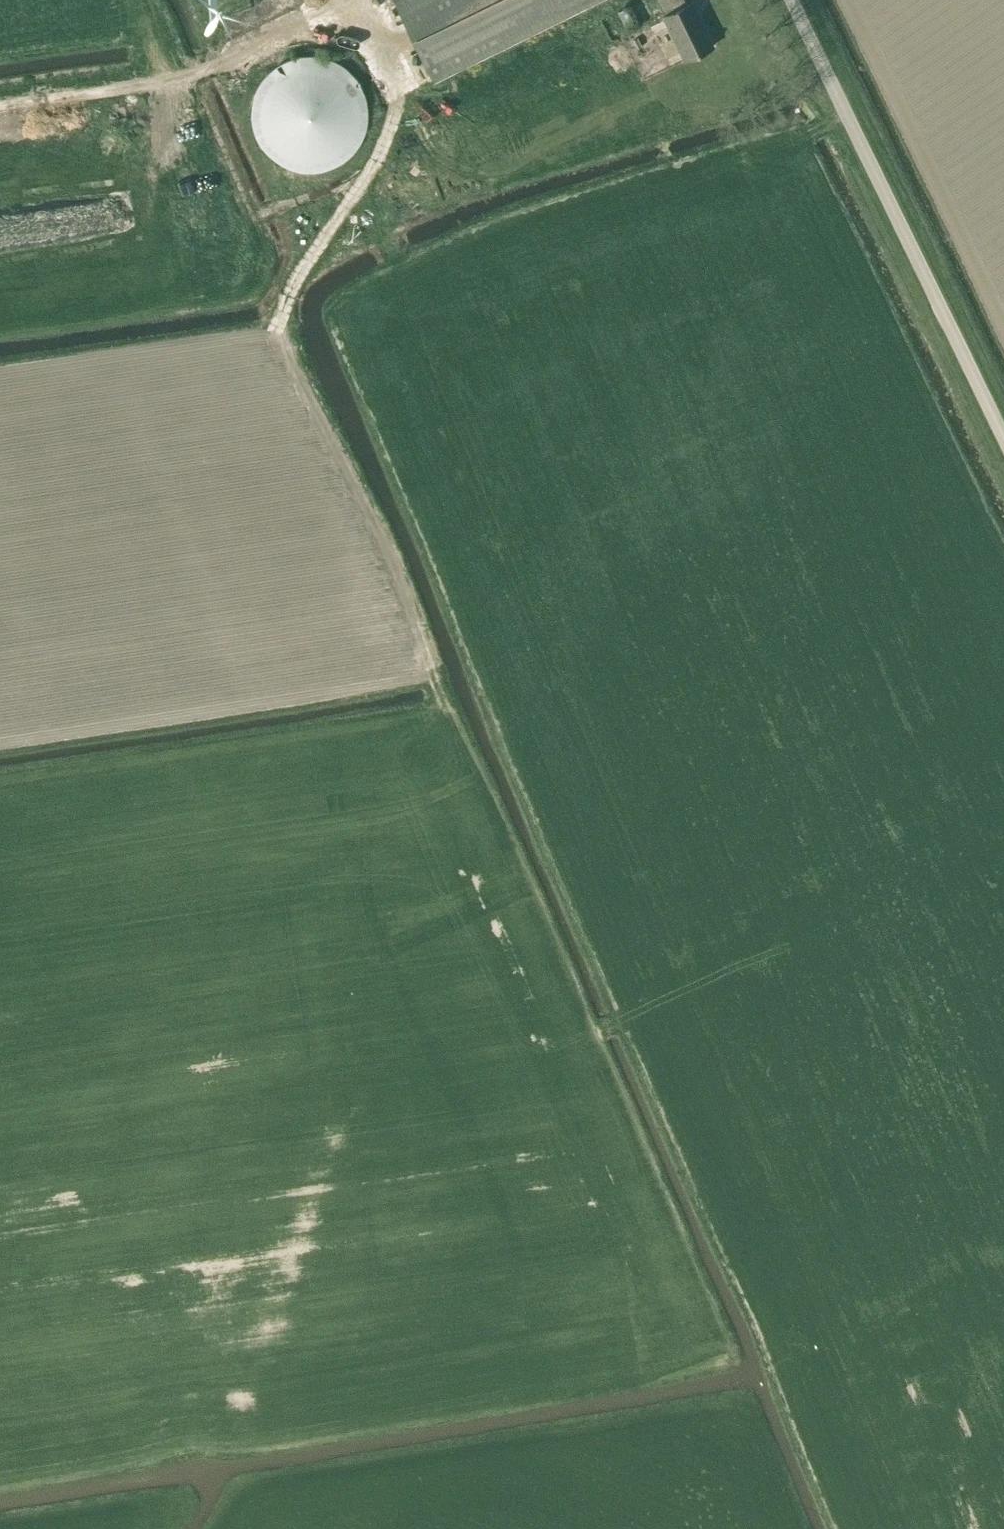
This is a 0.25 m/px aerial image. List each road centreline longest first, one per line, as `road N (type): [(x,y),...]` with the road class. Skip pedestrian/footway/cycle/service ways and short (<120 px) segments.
road 1 (unclassified): [(1003,438),(791,0)]

